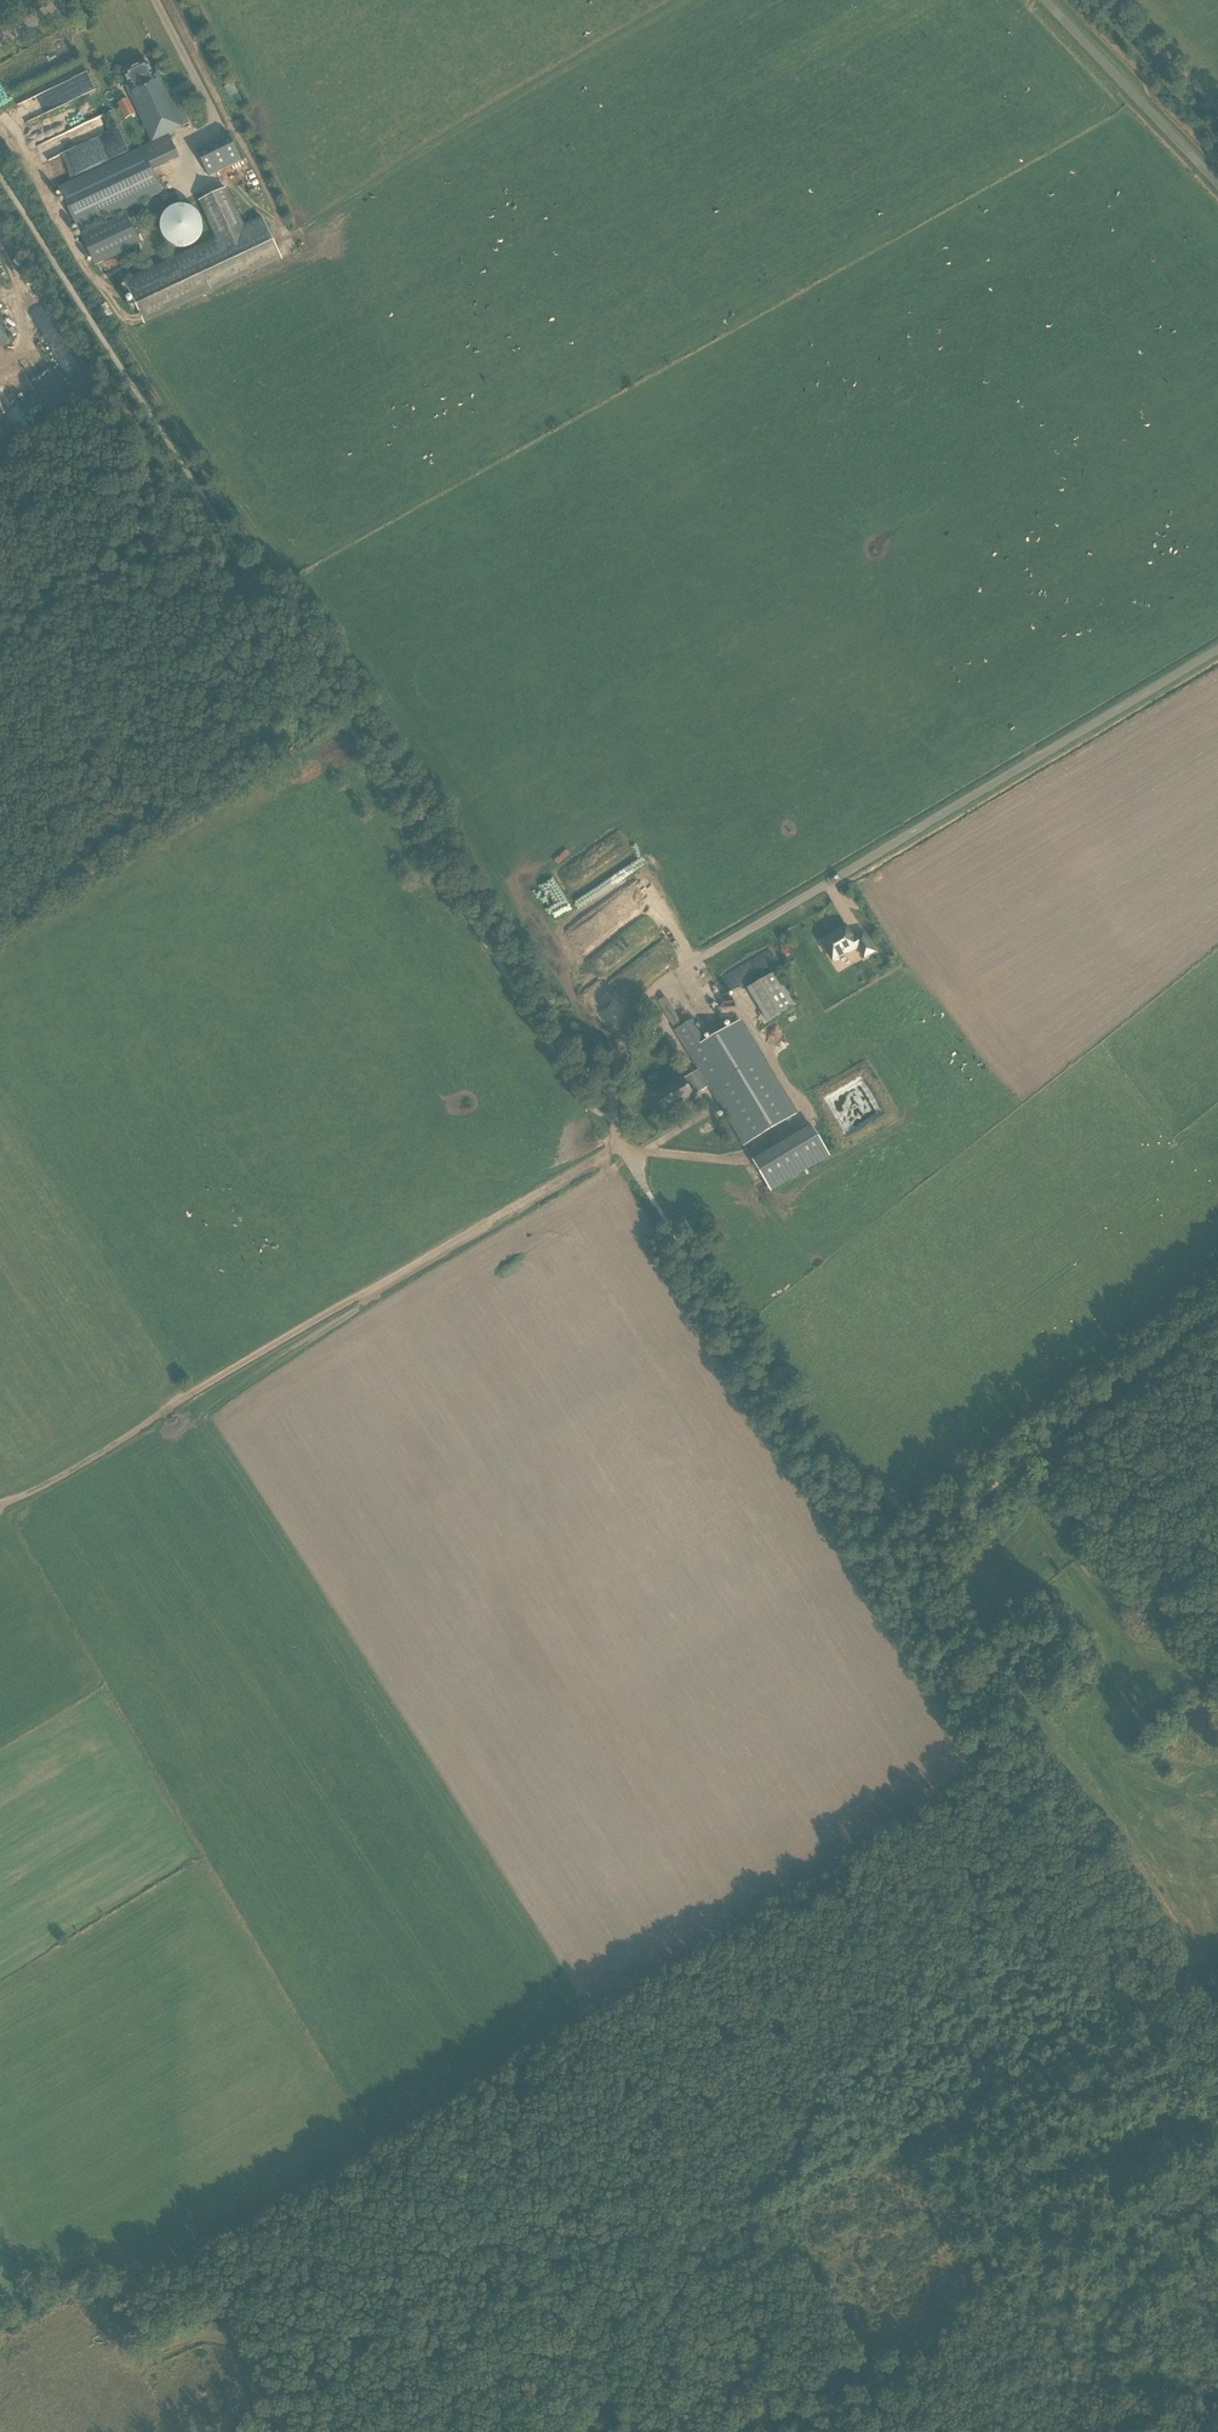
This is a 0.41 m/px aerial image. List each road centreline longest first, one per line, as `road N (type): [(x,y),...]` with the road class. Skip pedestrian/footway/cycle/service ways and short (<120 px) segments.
road 1 (track): [(1217,1309),(1058,1441),(1026,1530),(983,1575),(975,1602),(991,1641),(1178,1929),(1188,1978),(1165,2003),(930,2137),(918,2176),(964,2267),(961,2300),(759,2431)]
road 2 (track): [(3,1504),(87,1465),(211,1377),(619,1149)]
road 3 (track): [(297,2431),(236,2342),(206,2336),(151,2354),(120,2339),(106,2312),(121,2281)]
road 4 (unclassified): [(1217,185),(1043,0)]

